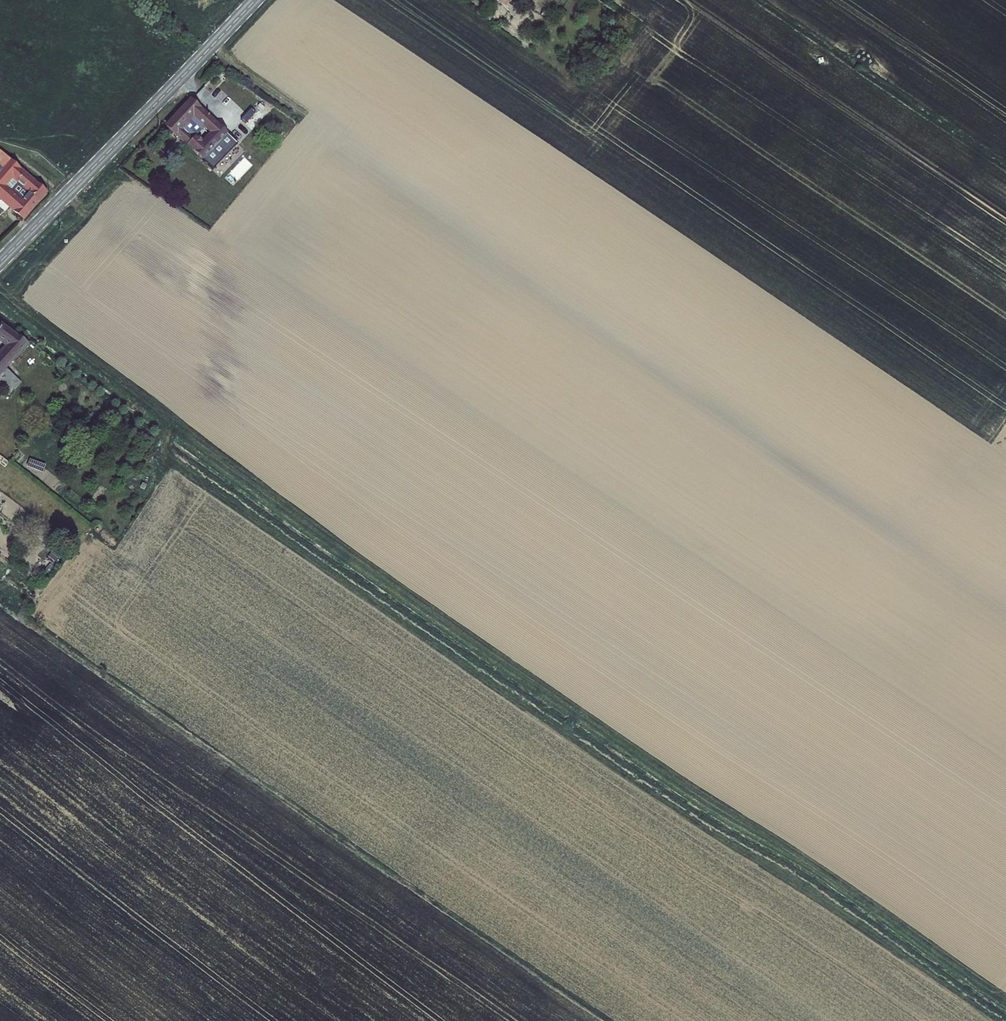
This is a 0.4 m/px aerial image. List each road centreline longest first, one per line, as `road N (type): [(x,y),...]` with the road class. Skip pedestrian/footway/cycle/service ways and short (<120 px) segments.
road 1 (secondary): [(251,0),(0,259)]

